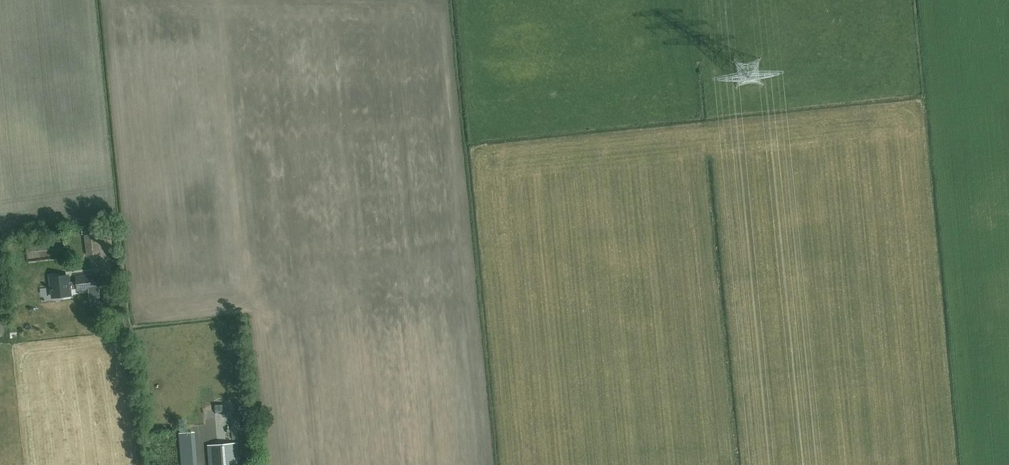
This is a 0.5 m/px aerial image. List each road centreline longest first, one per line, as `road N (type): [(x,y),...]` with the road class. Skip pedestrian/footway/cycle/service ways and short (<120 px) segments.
road 1 (unclassified): [(148,464),(122,310)]

